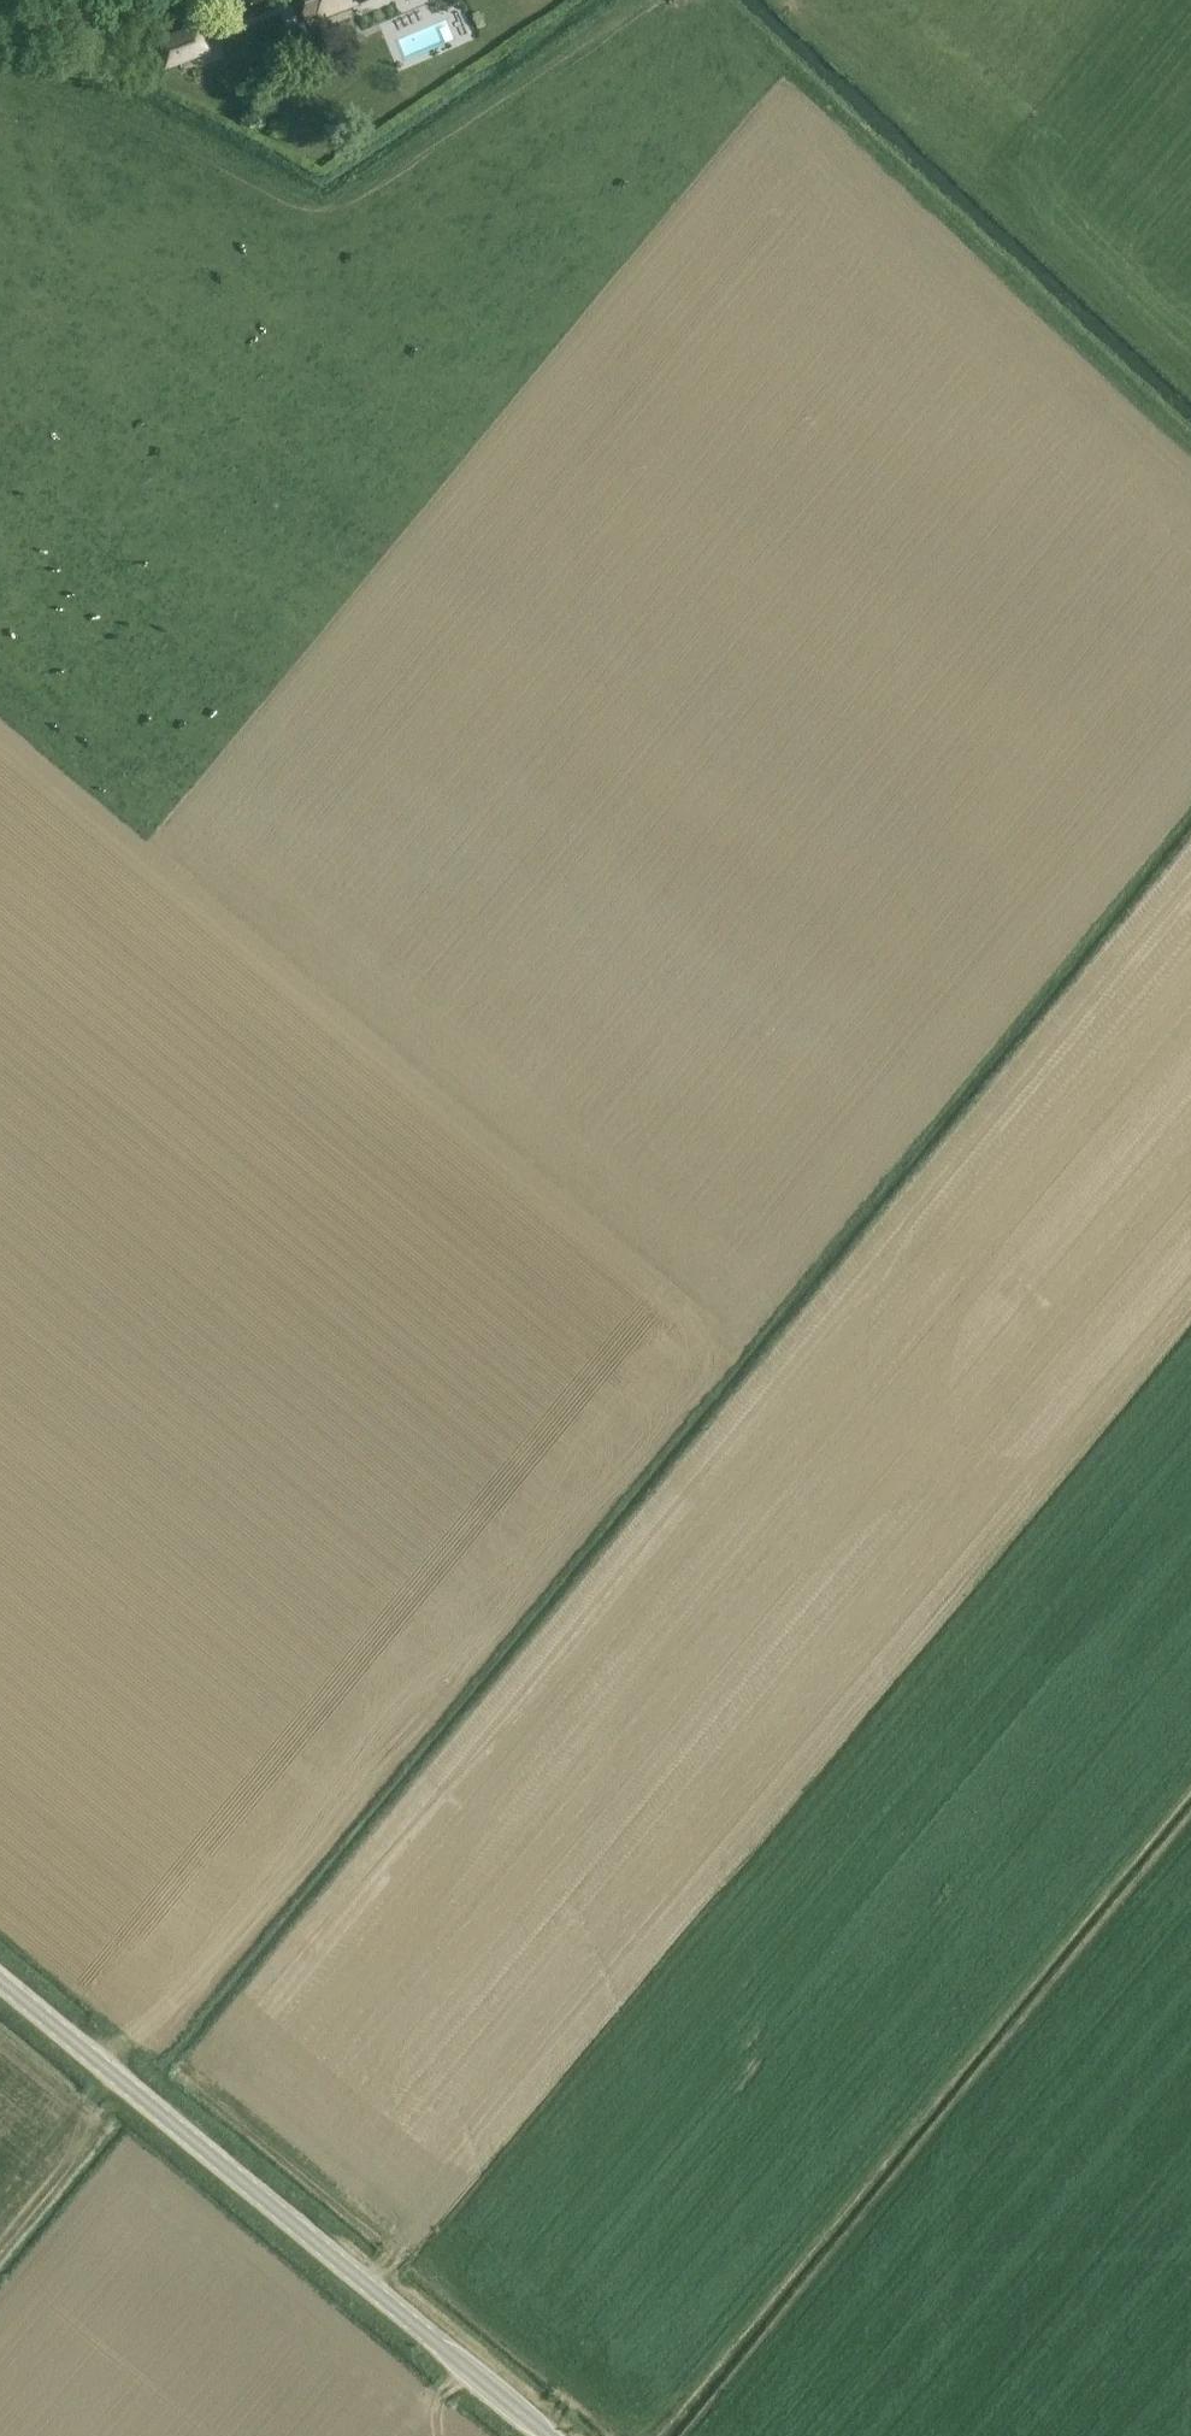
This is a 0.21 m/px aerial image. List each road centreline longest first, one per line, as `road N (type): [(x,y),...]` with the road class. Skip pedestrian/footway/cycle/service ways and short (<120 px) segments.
road 1 (tertiary): [(546,2435),(0,1981)]

